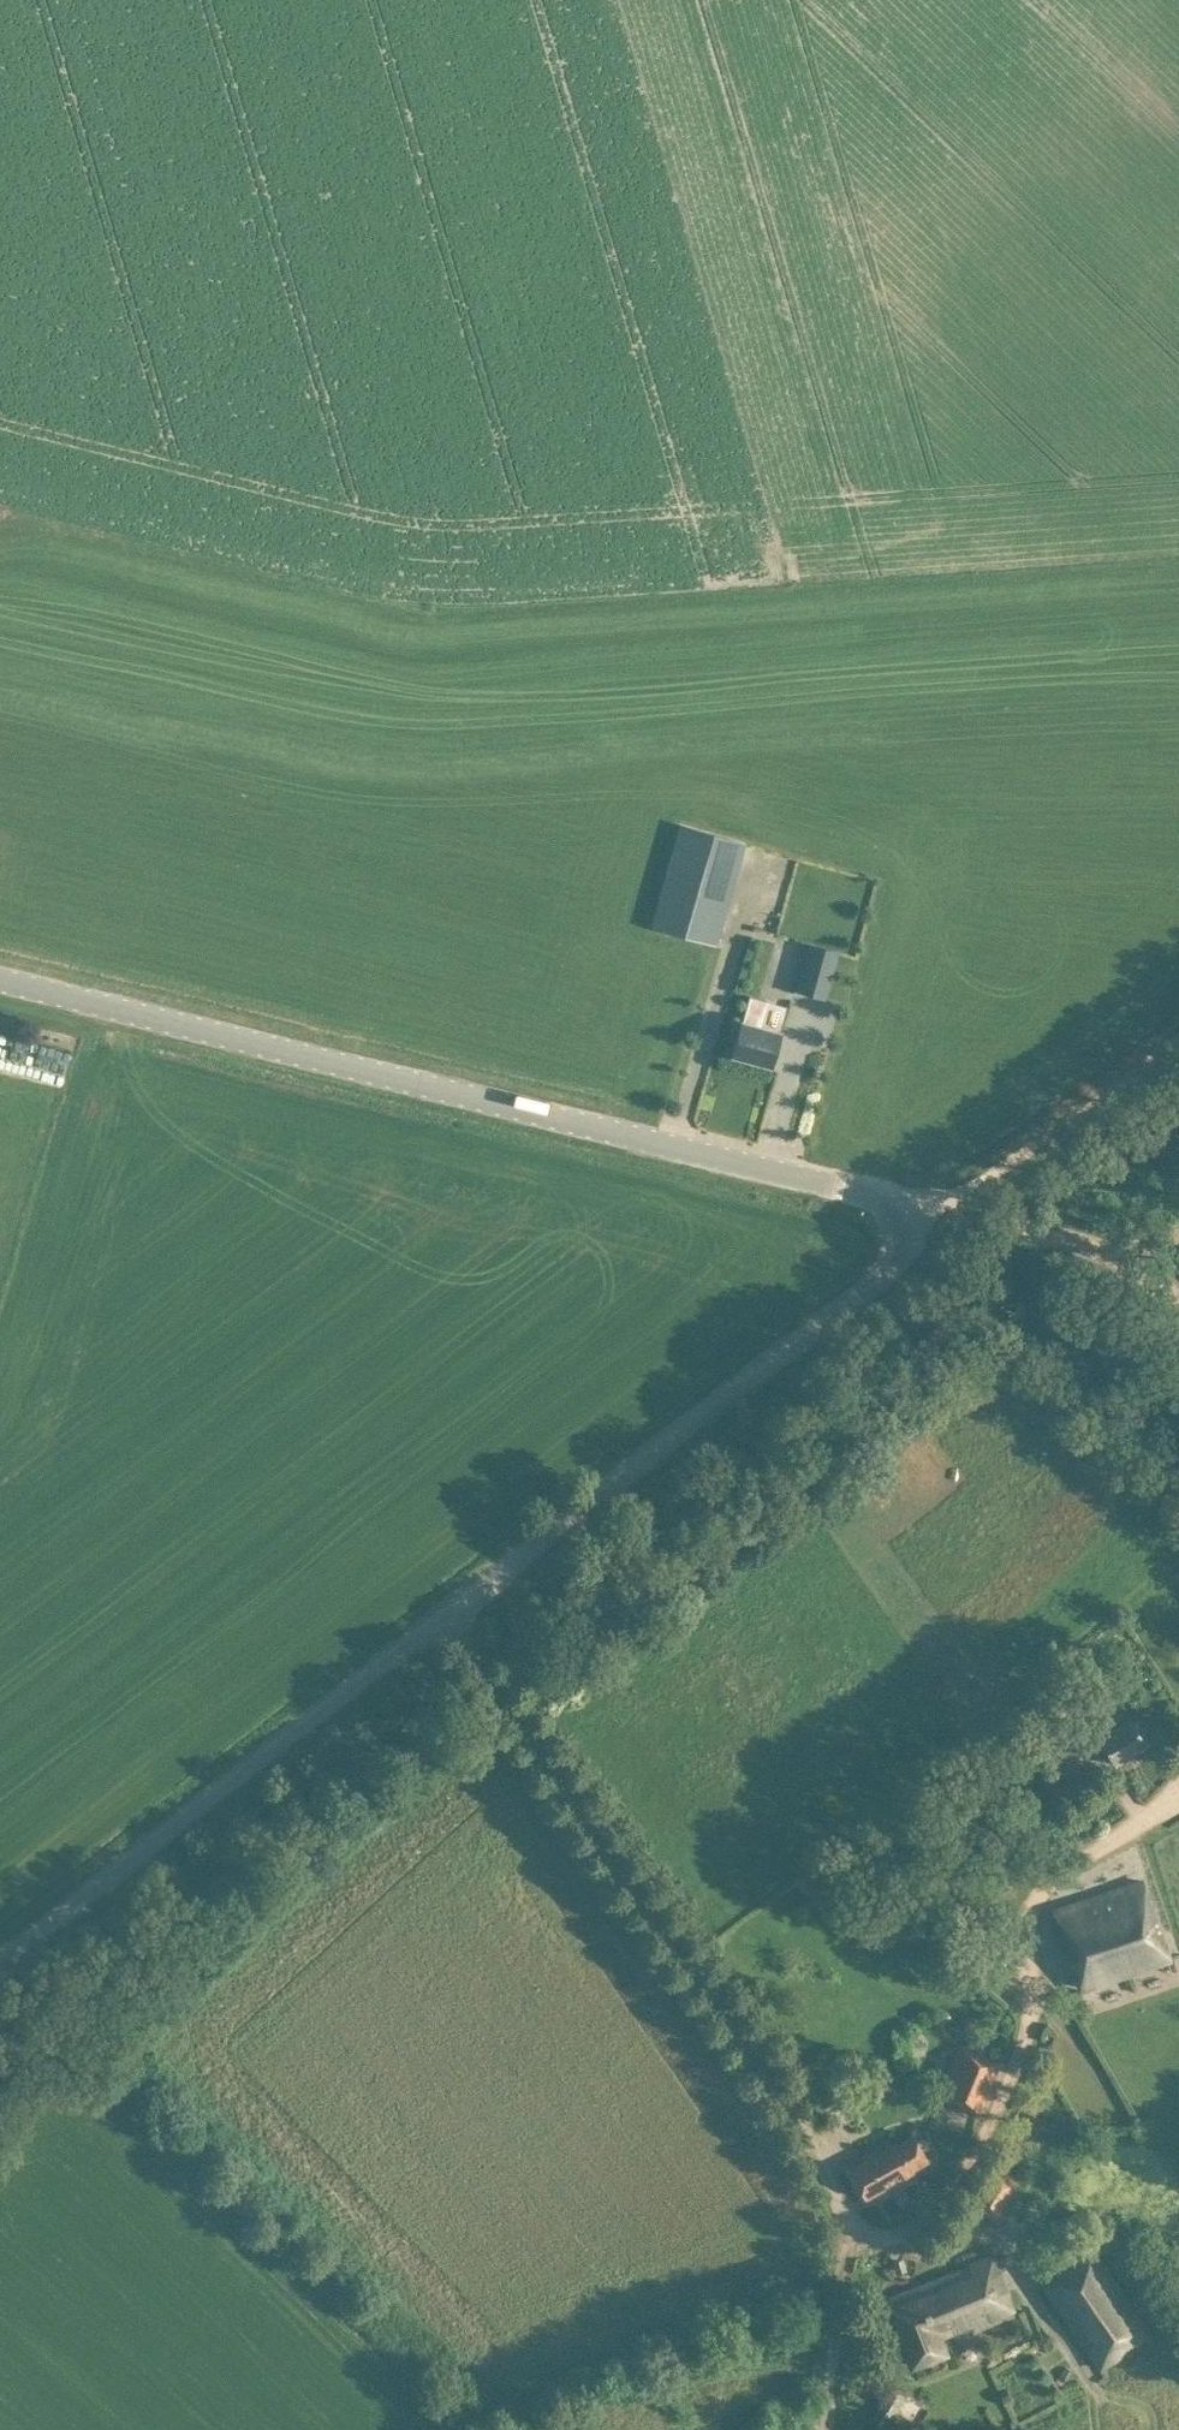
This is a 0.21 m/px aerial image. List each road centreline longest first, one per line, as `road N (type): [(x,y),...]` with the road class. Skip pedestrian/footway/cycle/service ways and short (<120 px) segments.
road 1 (unclassified): [(0,1961),(849,1301),(947,1213),(0,978)]
road 2 (track): [(1178,1316),(1107,1254),(947,1213),(1178,1047)]

